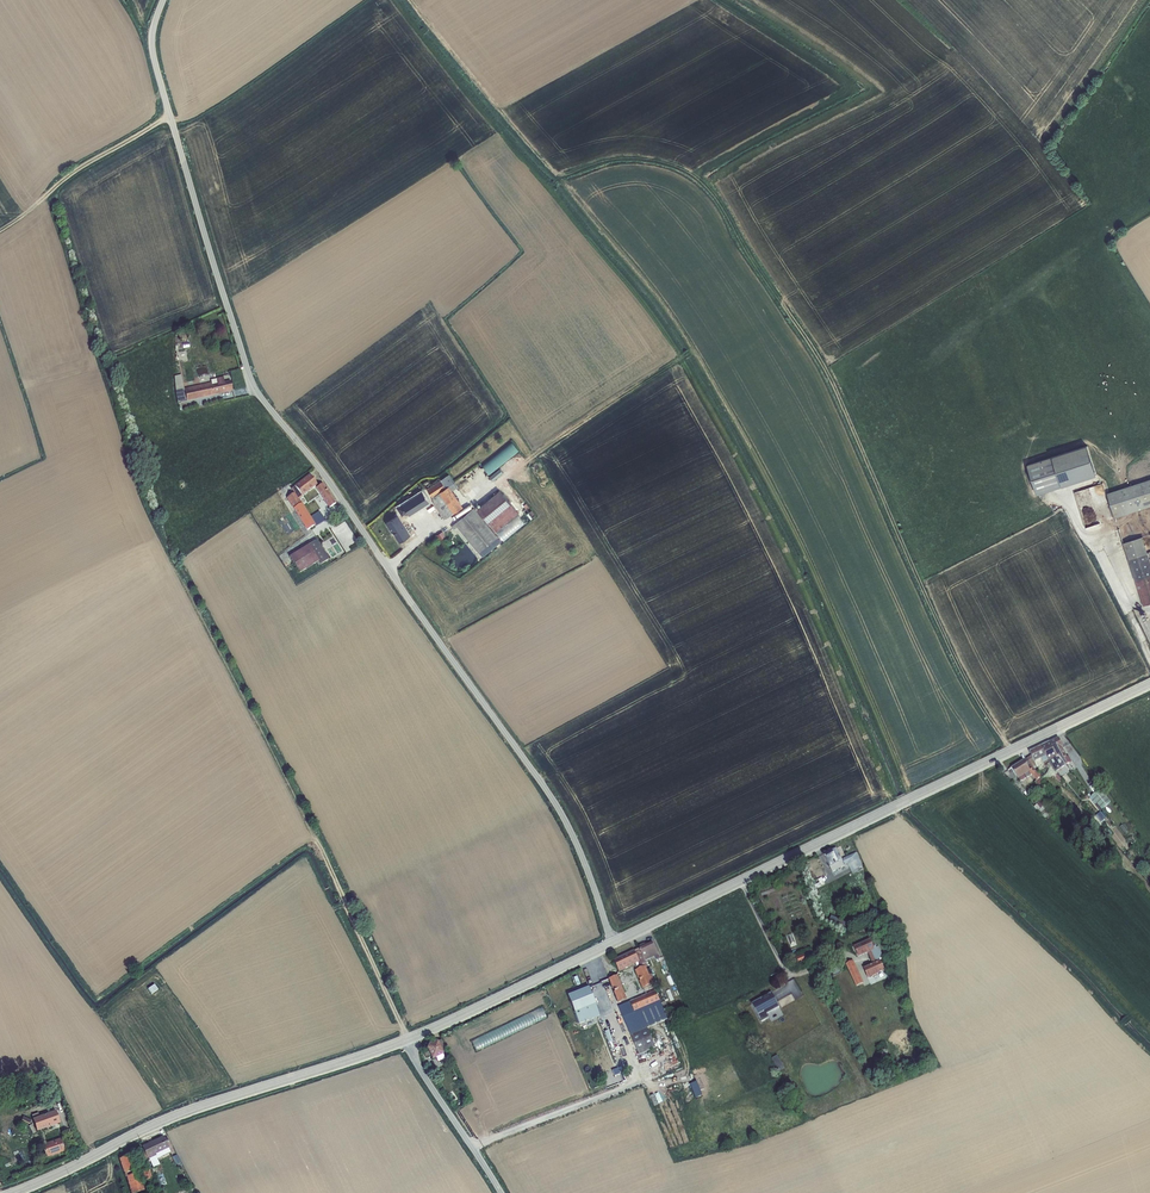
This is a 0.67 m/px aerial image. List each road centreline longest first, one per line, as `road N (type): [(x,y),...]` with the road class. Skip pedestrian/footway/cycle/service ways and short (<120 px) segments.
road 1 (unclassified): [(163,0),(153,58),(257,391),(562,810),(612,941)]
road 2 (track): [(407,1038),(306,816),(155,526),(49,193),(170,116)]
road 3 (track): [(1009,751),(962,676),(822,363),(715,190),(673,164),(641,157),(558,175),(411,0)]
road 4 (tertiary): [(612,941),(1149,684)]
road 5 (tertiary): [(11,1192),(172,1117),(407,1038)]
road 6 (tertiary): [(407,1038),(612,941)]
road 7 (unclassified): [(501,1192),(407,1038)]

